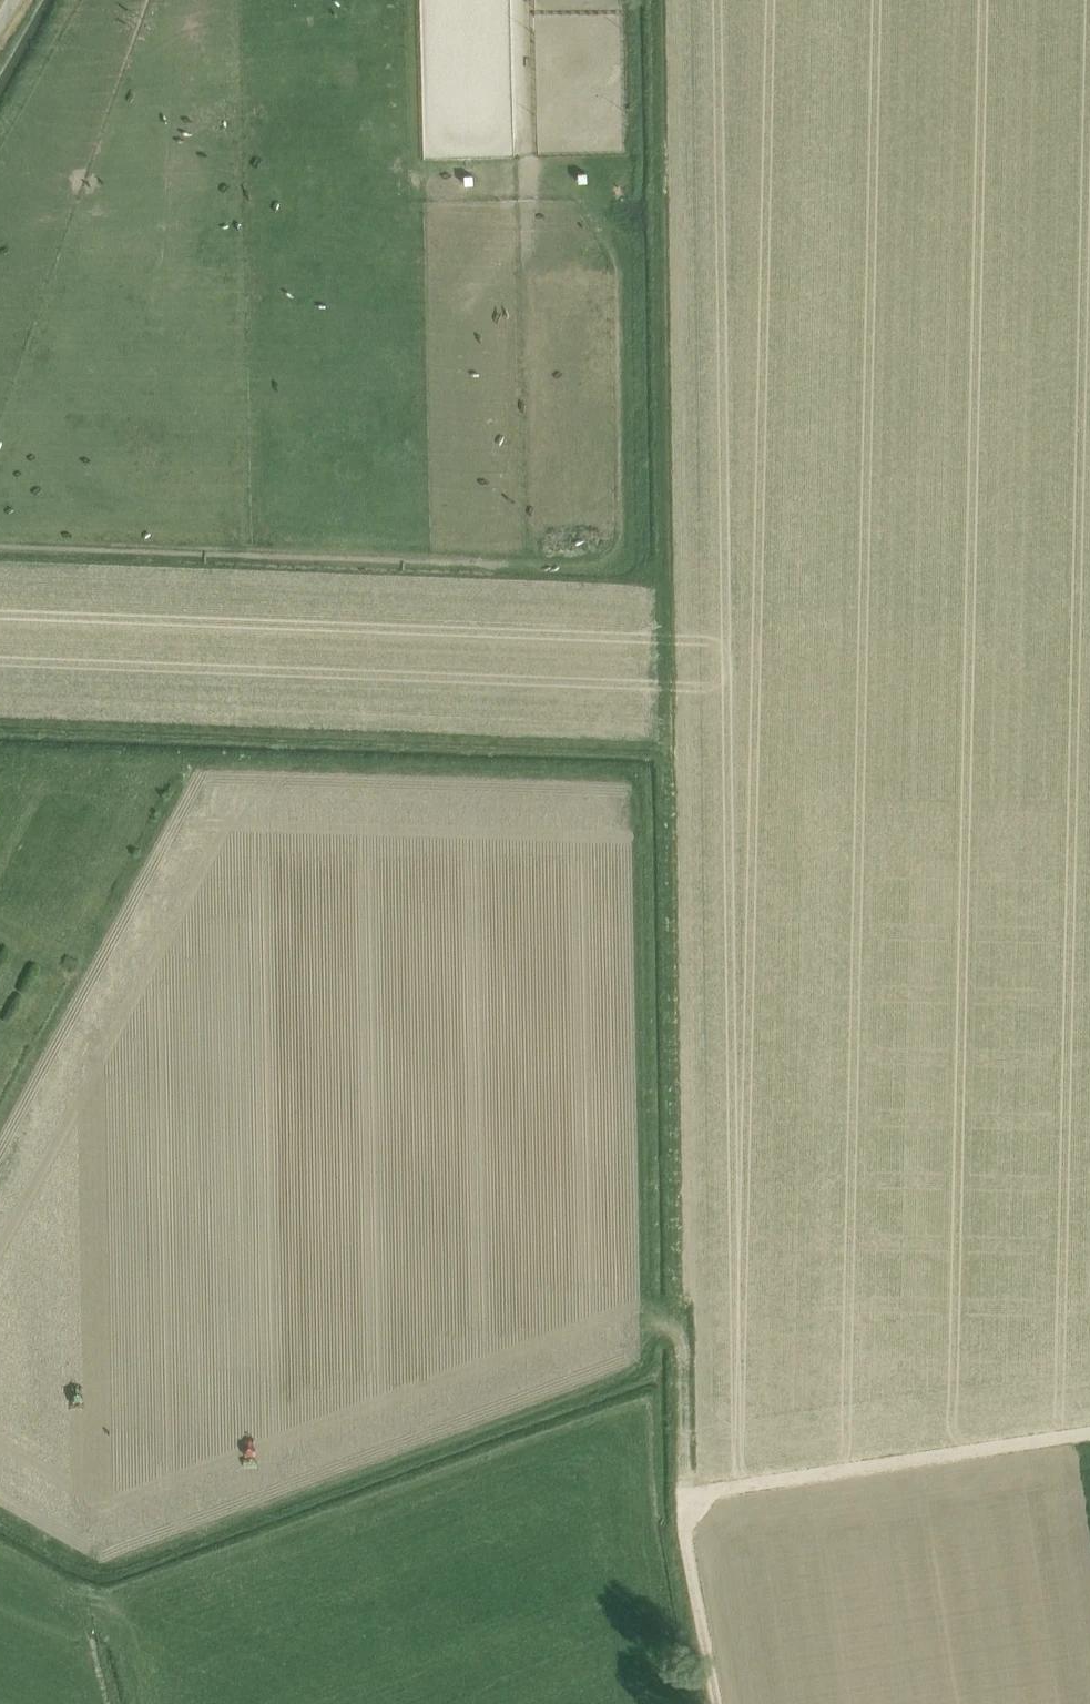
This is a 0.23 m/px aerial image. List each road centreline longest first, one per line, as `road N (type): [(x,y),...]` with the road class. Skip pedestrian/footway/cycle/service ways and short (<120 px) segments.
road 1 (track): [(716,1703),(686,1497),(1089,1434)]

